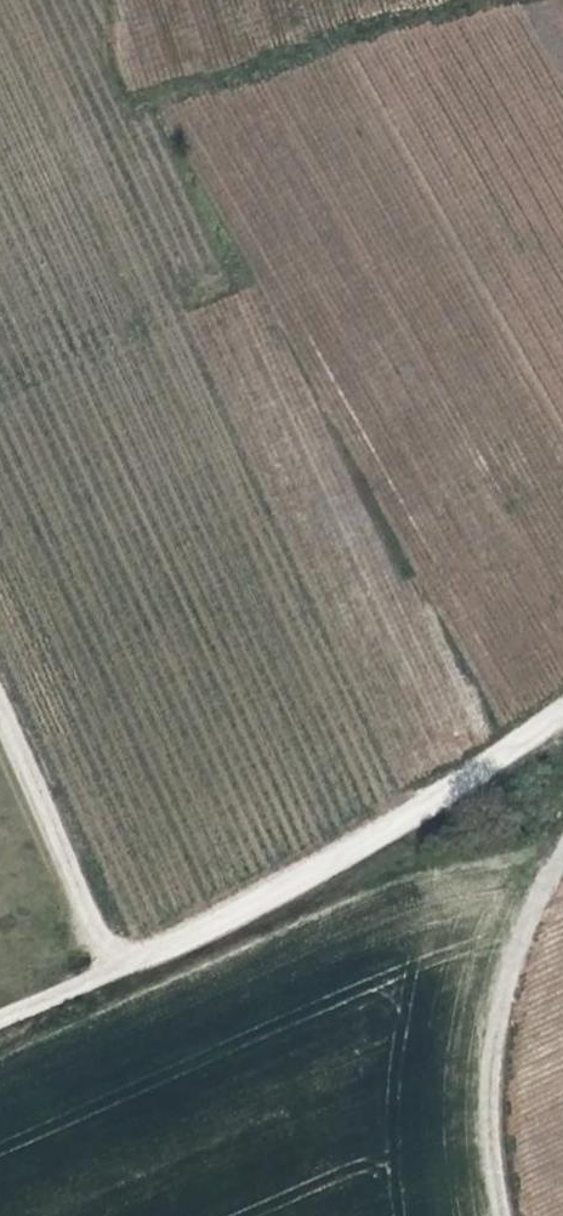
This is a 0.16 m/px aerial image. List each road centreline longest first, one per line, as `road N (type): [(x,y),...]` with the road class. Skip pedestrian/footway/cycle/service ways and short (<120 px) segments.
road 1 (track): [(503,1215),(491,1157),(496,1032),(519,935),(562,859)]
road 2 (track): [(0,701),(117,957)]

